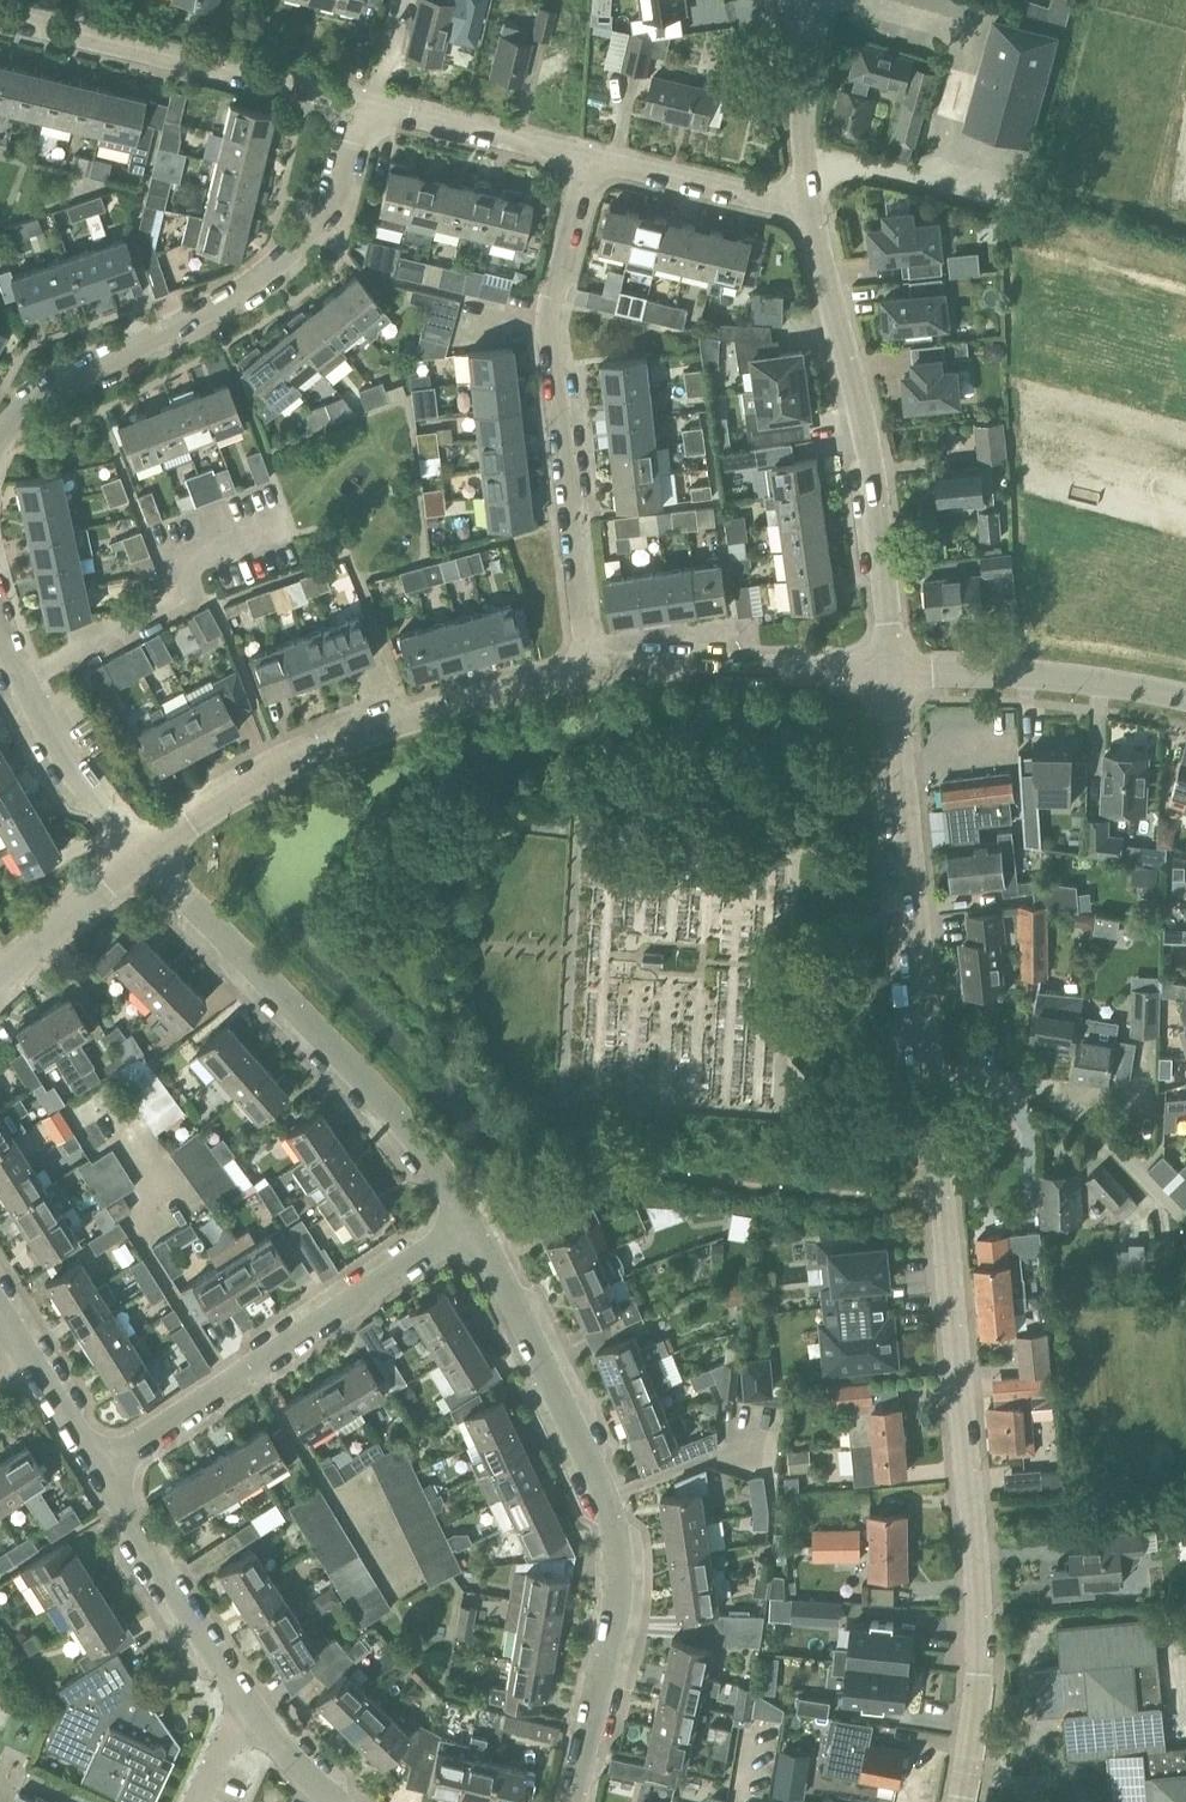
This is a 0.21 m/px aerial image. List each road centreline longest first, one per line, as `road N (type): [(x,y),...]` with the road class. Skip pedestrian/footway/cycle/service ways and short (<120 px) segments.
road 1 (tertiary): [(957,1801),(978,1646),(976,1573),(894,666)]
road 2 (residential): [(573,1801),(609,1650),(617,1526),(464,1214)]
road 3 (residential): [(603,668),(550,329),(585,157)]
road 4 (residential): [(0,438),(10,422),(83,377),(239,299),(286,259),(344,183),(365,105)]
road 5 (residential): [(143,854),(310,753),(428,710),(603,668)]
road 6 (residential): [(464,1214),(363,1078),(143,854)]
road 7 (tertiary): [(894,666),(877,506),(808,209)]
road 8 (residential): [(94,1471),(464,1214)]
road 9 (residential): [(332,1801),(243,1706),(94,1471)]
road 10 (residential): [(365,105),(0,18)]
road 11 (residential): [(1185,697),(1107,680),(894,666)]
road 12 (residential): [(603,668),(894,666)]
road 13 (residential): [(143,854),(52,738),(0,634)]
road 14 (residential): [(808,209),(585,157)]
road 15 (residential): [(585,157),(365,105)]
road 16 (tertiary): [(808,209),(802,107),(815,21)]
road 17 (residential): [(0,976),(143,854)]
road 18 (track): [(1185,257),(1015,205)]
road 19 (residential): [(94,1471),(0,1322)]
road 20 (residential): [(1042,484),(1185,522)]

